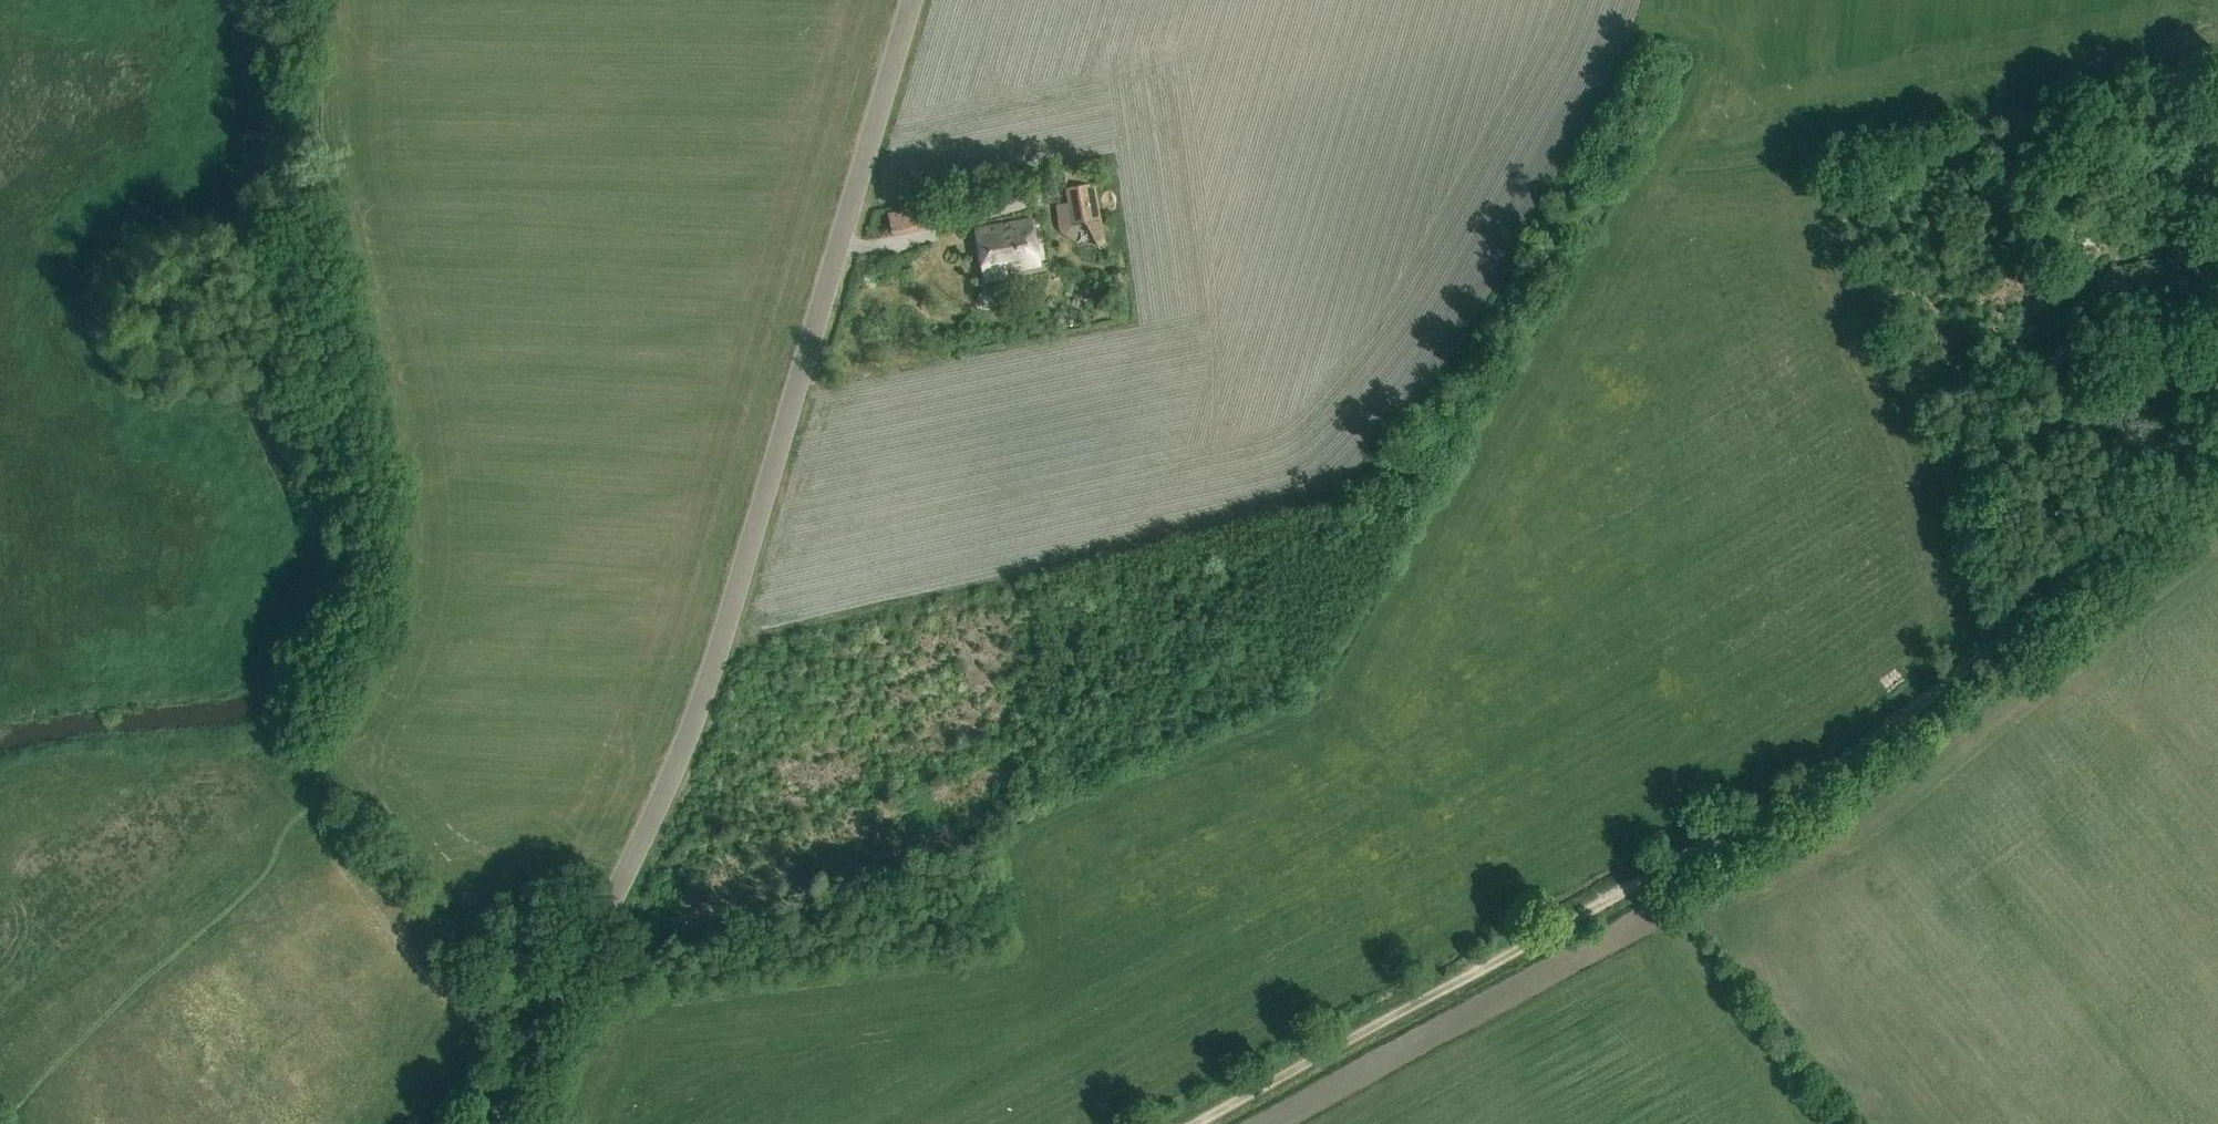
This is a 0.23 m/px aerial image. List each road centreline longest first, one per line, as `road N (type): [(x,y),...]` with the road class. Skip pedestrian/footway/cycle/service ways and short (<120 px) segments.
road 1 (track): [(1192,1123),(1851,761),(2217,463)]
road 2 (tertiary): [(495,1123),(698,706),(909,0)]

